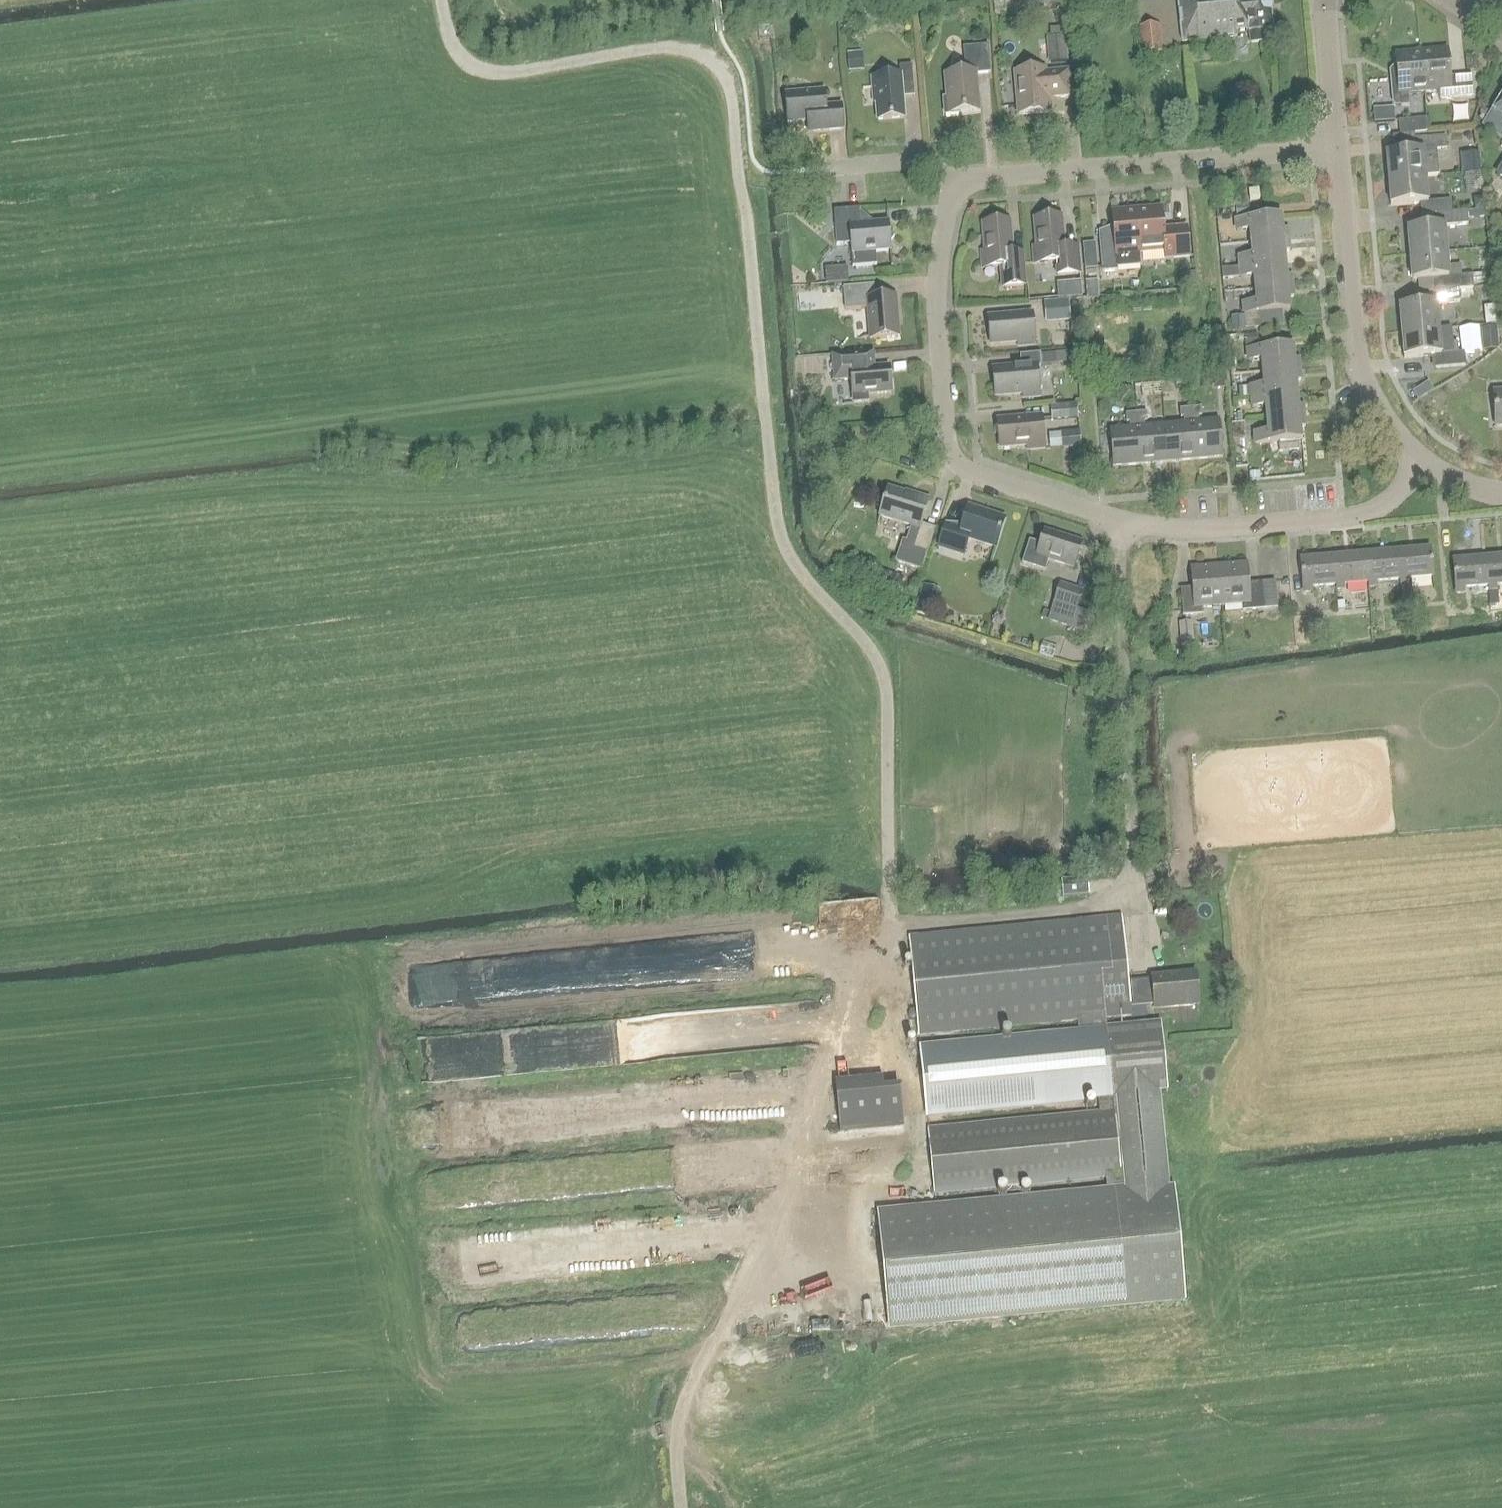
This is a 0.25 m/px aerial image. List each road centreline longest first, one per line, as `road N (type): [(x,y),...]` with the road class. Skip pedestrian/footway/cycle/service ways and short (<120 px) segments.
road 1 (track): [(891,922),(883,675),(861,638),(798,573),(780,535),(733,114),(722,70),(676,47),(511,75),(476,68),(453,45),(440,0)]
road 2 (residential): [(1424,461),(1380,506),(1176,529),(1115,519),(951,456),(934,319),(936,279),(961,186)]
road 3 (residential): [(961,186),(1335,149)]
road 4 (tertiary): [(1424,461),(1371,399),(1356,362),(1335,149)]
road 5 (tertiary): [(1335,149),(1326,0)]
road 6 (residential): [(961,186),(913,163),(833,167)]

